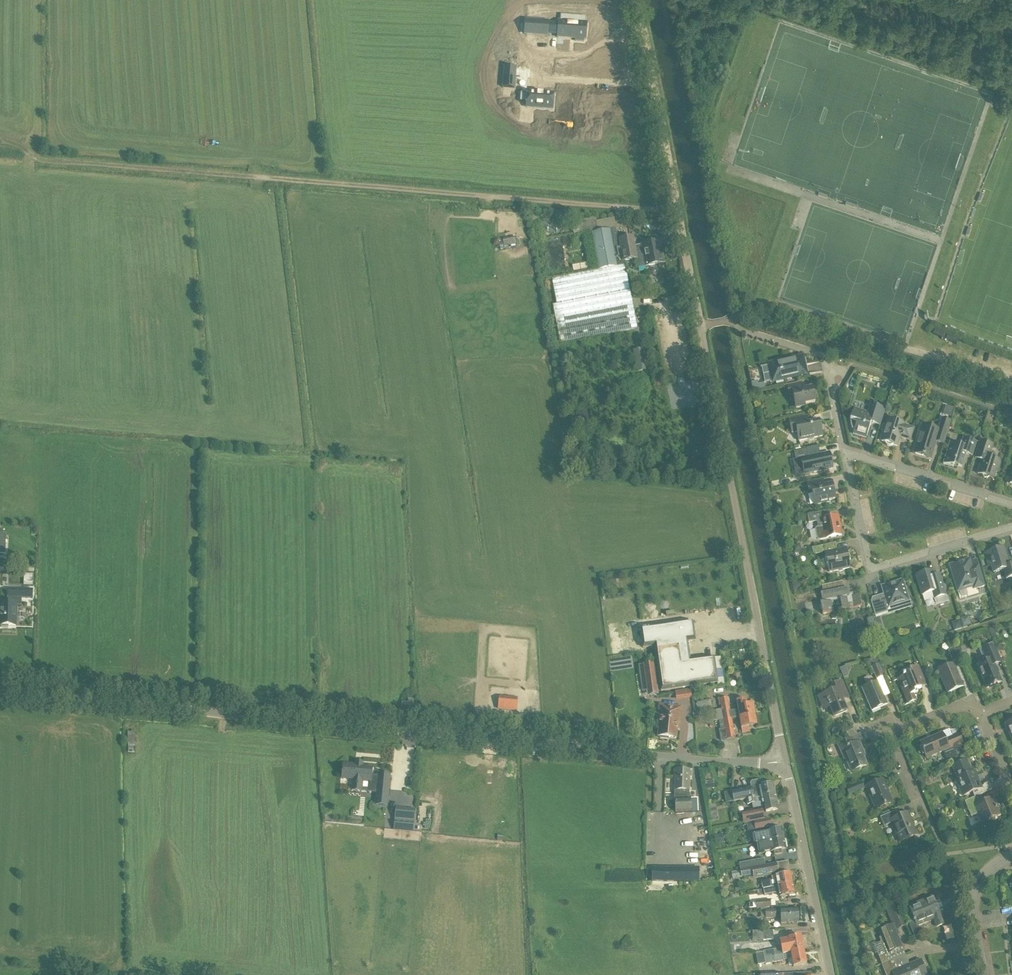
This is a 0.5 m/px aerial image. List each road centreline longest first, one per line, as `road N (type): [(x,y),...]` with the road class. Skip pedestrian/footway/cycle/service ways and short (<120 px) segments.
road 1 (unclassified): [(581,747),(0,695)]
road 2 (unclassified): [(767,664),(673,191)]
road 3 (residential): [(1011,526),(871,567),(845,451)]
road 4 (residential): [(830,974),(785,760)]
road 5 (residential): [(785,760),(581,747)]
road 6 (track): [(673,191),(637,0)]
road 7 (residential): [(845,451),(1011,505)]

